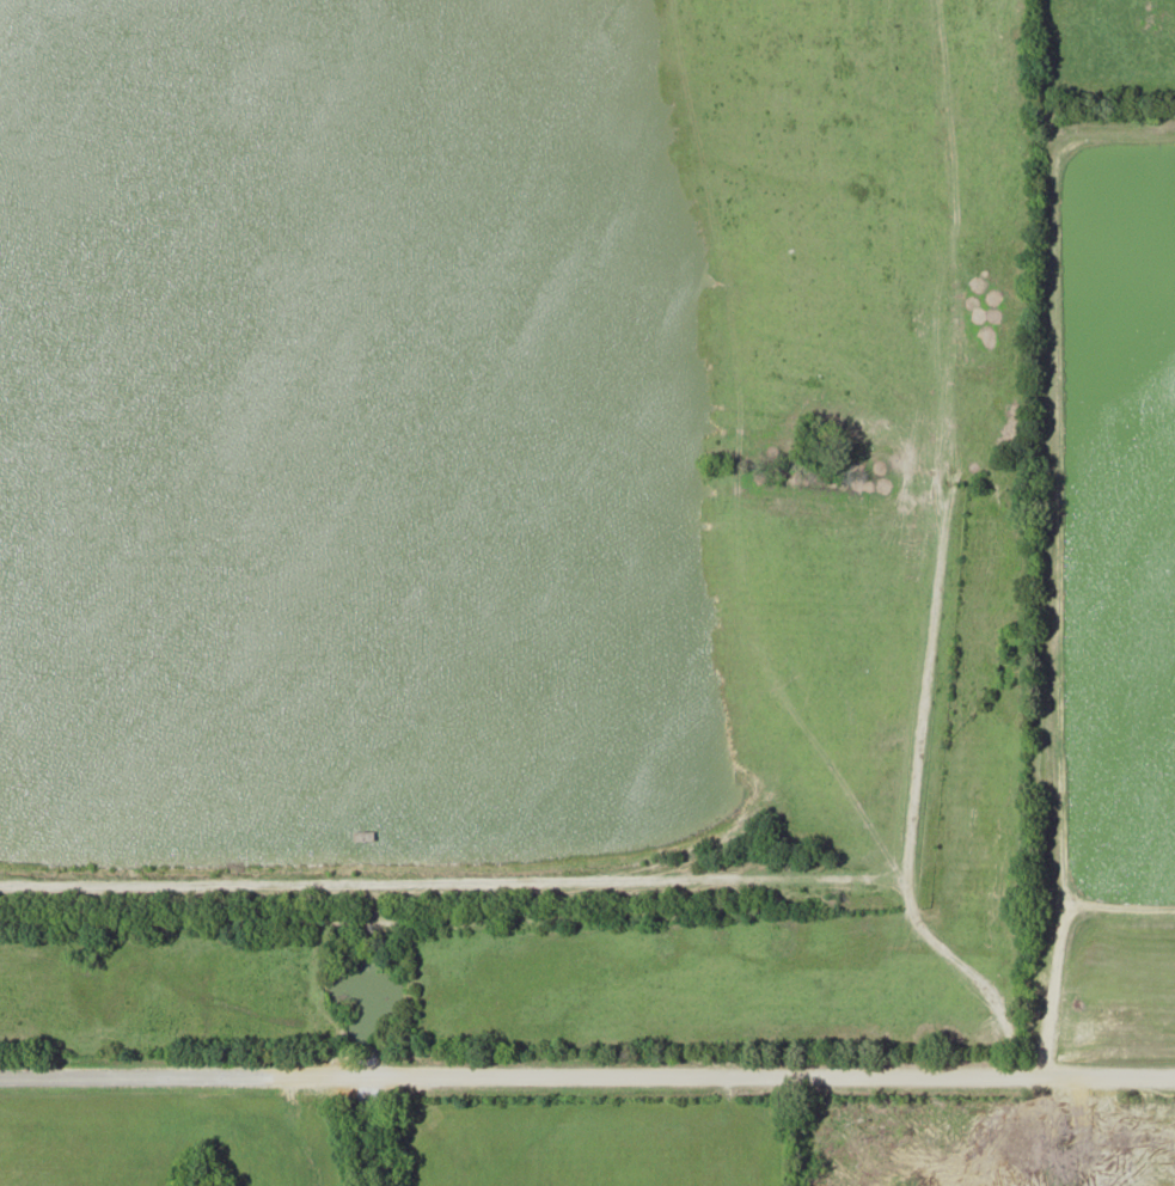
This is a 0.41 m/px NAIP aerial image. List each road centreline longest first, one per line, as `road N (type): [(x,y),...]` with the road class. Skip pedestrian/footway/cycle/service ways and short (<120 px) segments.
road 1 (residential): [(0,1076),(1174,1068)]

